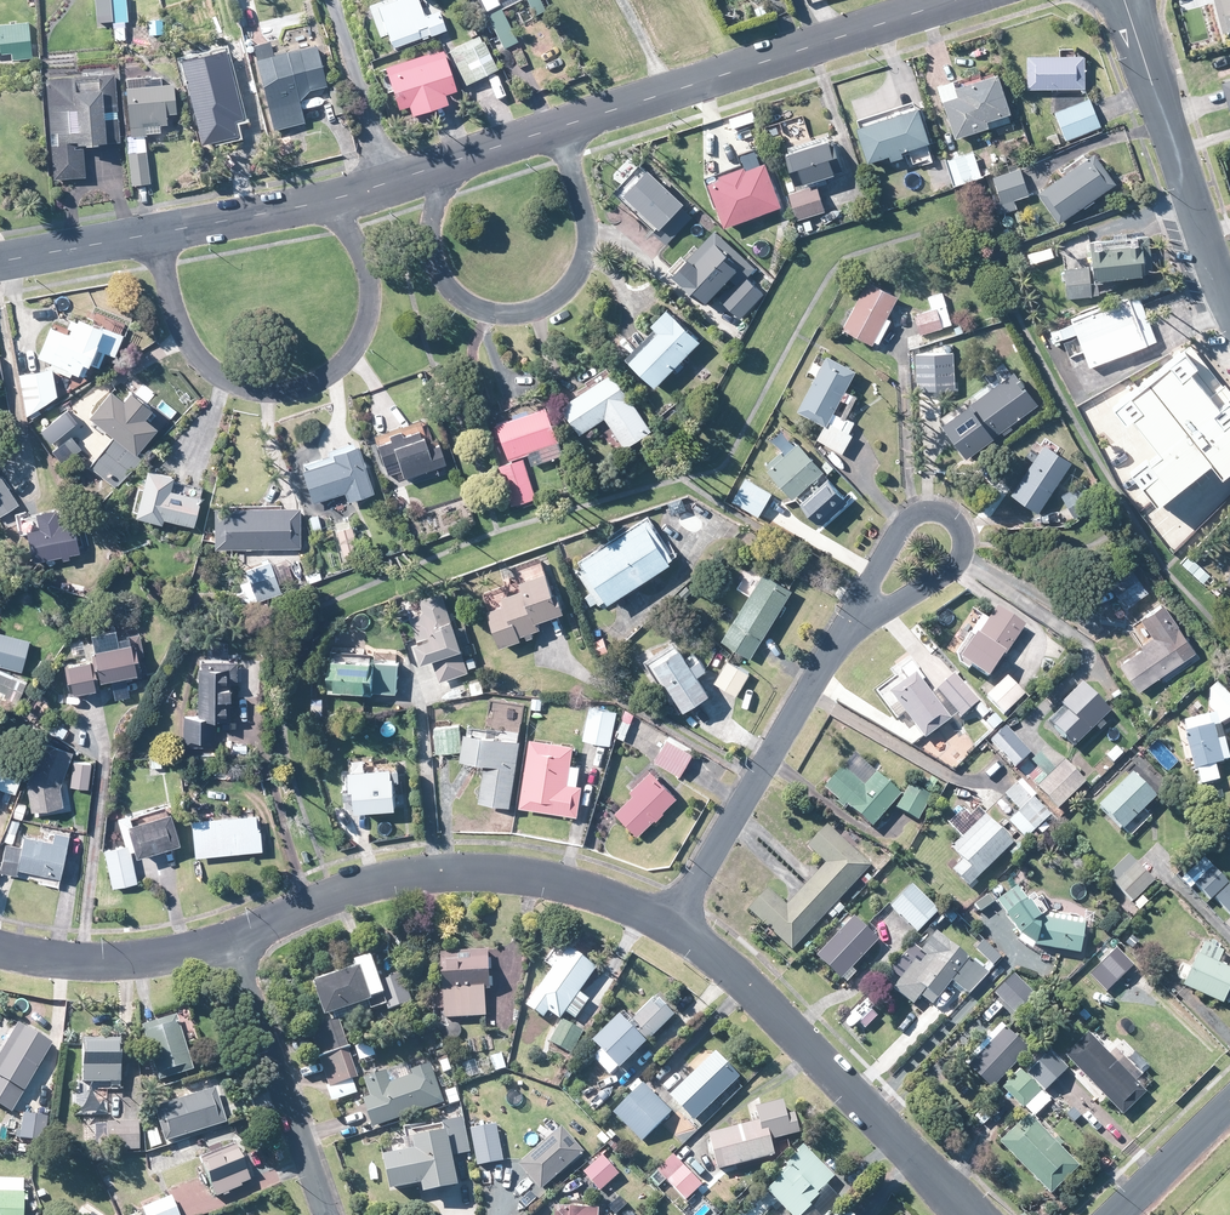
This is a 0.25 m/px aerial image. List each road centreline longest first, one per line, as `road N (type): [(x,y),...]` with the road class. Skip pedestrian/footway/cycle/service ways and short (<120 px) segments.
road 1 (residential): [(155,237),(167,292),(204,363),(238,386),(276,392),(306,385),(356,349),(371,295),(357,236),(329,199)]
road 2 (residential): [(670,927),(577,886),(483,871),(331,895),(231,943)]
road 3 (residential): [(453,161),(433,209),(429,240),(437,272),(460,299),(489,313),(529,314),(568,290),(591,250),(591,227),(556,130)]
road 4 (tertiary): [(957,0),(556,130)]
road 5 (residential): [(971,1214),(750,984),(670,927)]
road 6 (residential): [(670,927),(862,623)]
road 7 (residential): [(1229,298),(1126,0)]
road 8 (residential): [(862,623),(908,534),(931,510),(951,511),(961,552),(872,616)]
road 9 (residential): [(231,943),(328,1214)]
road 10 (residential): [(231,943),(143,963),(0,953)]
road 11 (tertiary): [(329,199),(155,237)]
road 12 (tertiary): [(155,237),(0,265)]
road 13 (tertiary): [(1118,1214),(1229,1107)]
road 14 (tertiary): [(453,161),(329,199)]

